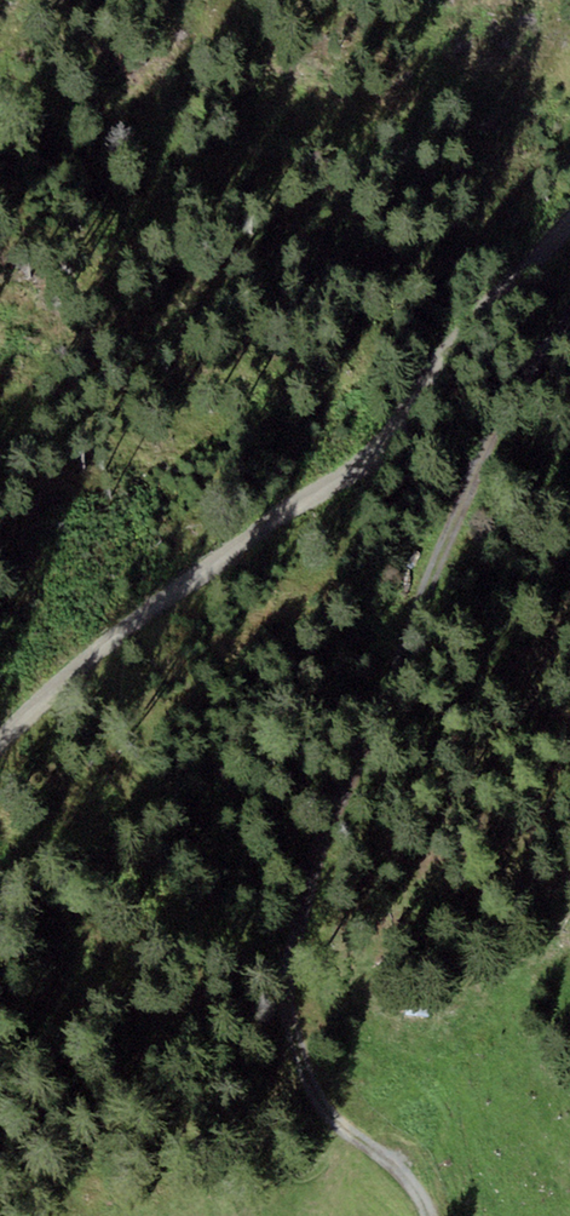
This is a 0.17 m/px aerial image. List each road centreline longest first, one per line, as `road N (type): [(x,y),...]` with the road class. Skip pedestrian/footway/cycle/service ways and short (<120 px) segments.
road 1 (track): [(423,1215),(397,1160),(352,1134),(308,1074),(291,1018),(292,956),(322,831),(499,417),(569,331)]
road 2 (track): [(0,762),(88,660),(390,439),(423,374),(569,216)]

